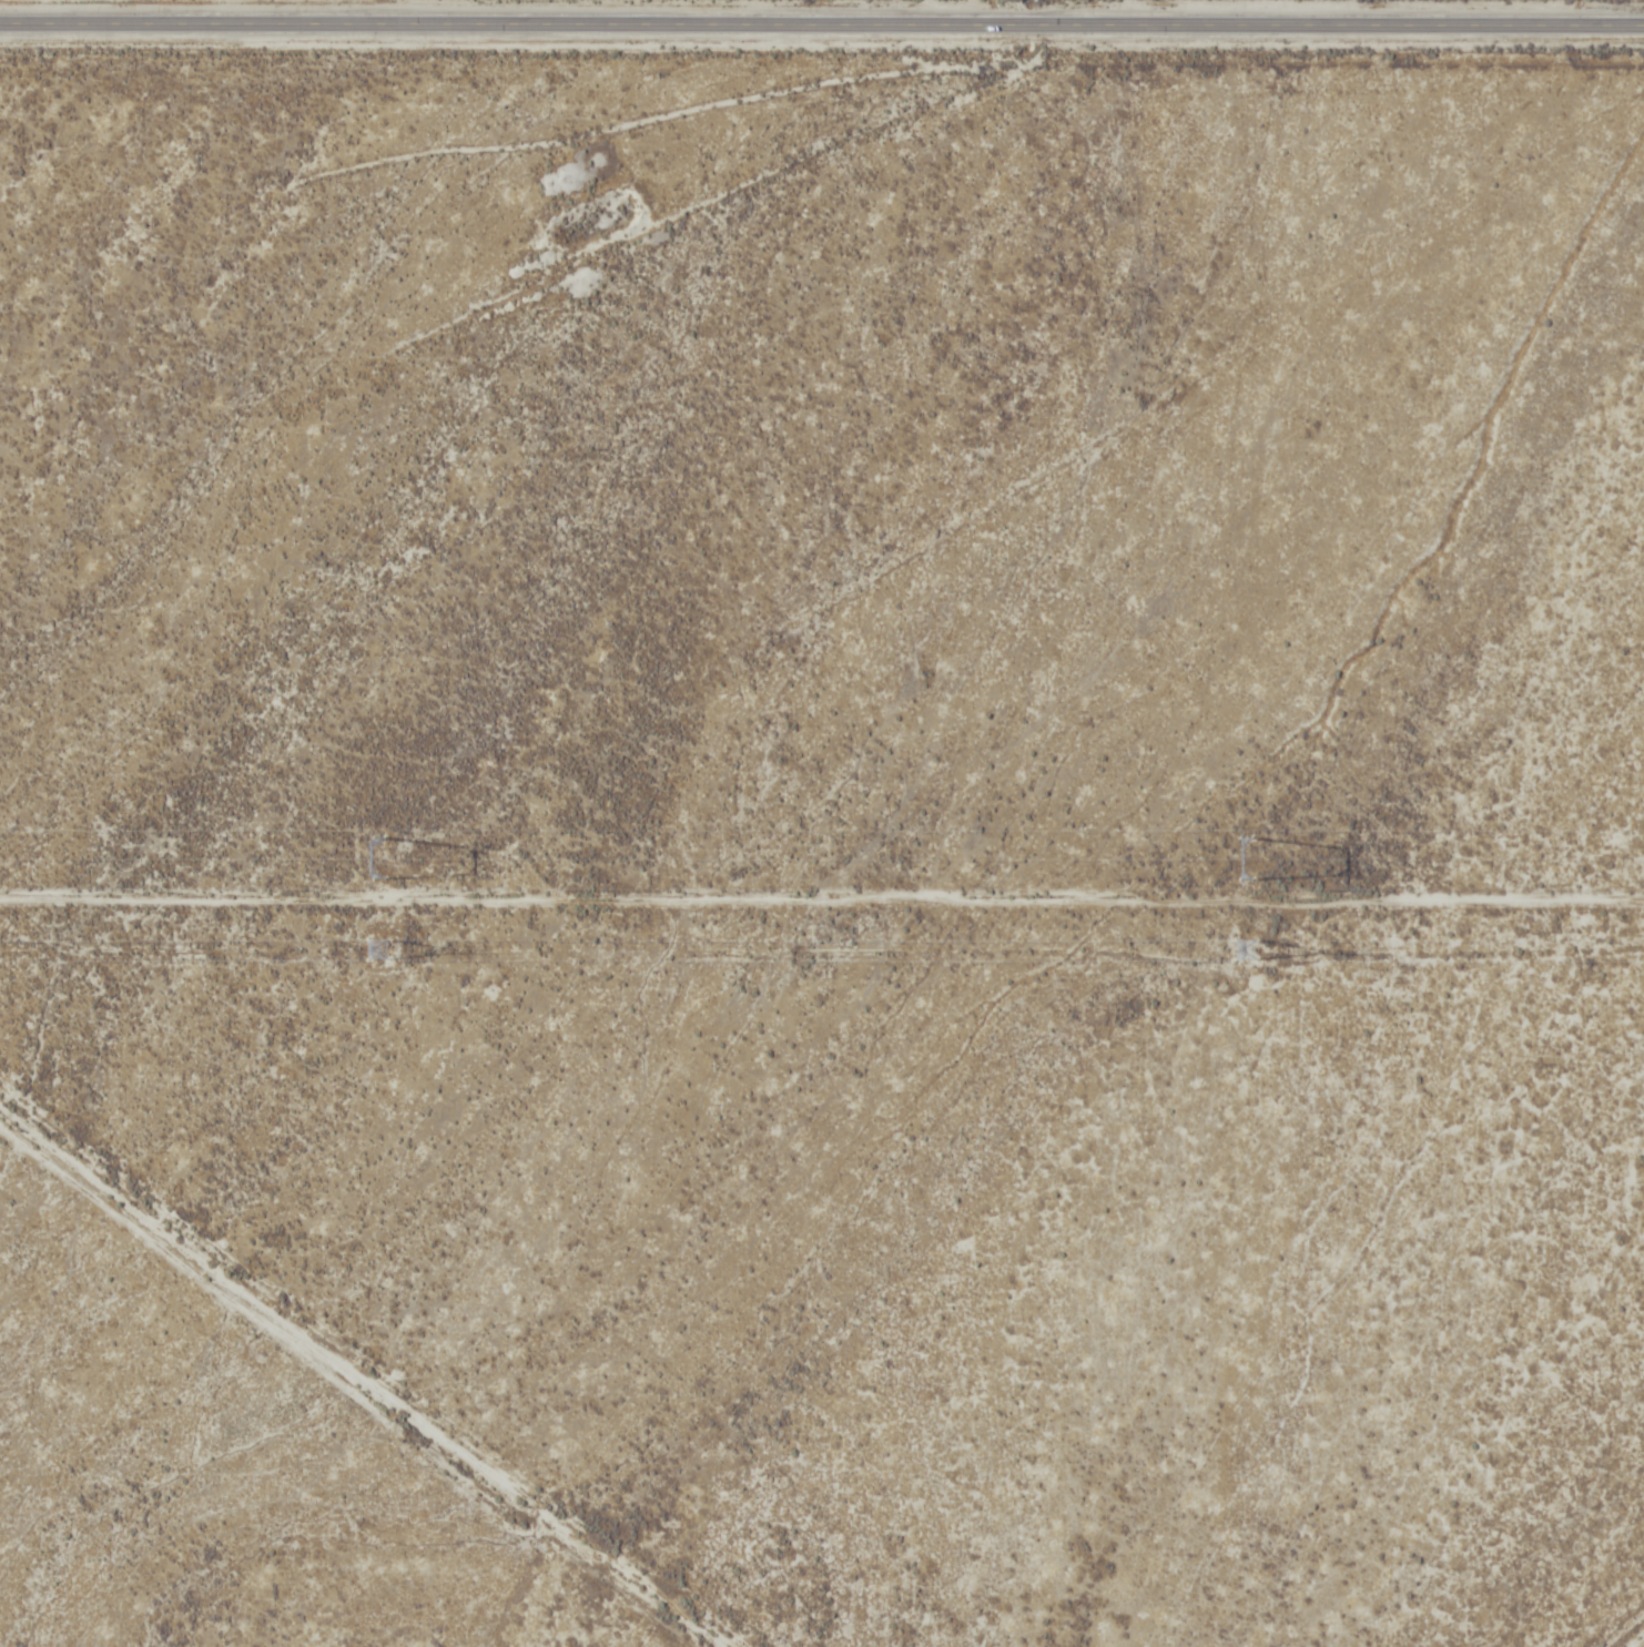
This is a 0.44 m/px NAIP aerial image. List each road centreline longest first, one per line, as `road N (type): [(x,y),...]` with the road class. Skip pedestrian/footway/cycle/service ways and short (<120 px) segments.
road 1 (tertiary): [(1643,24),(0,24)]

